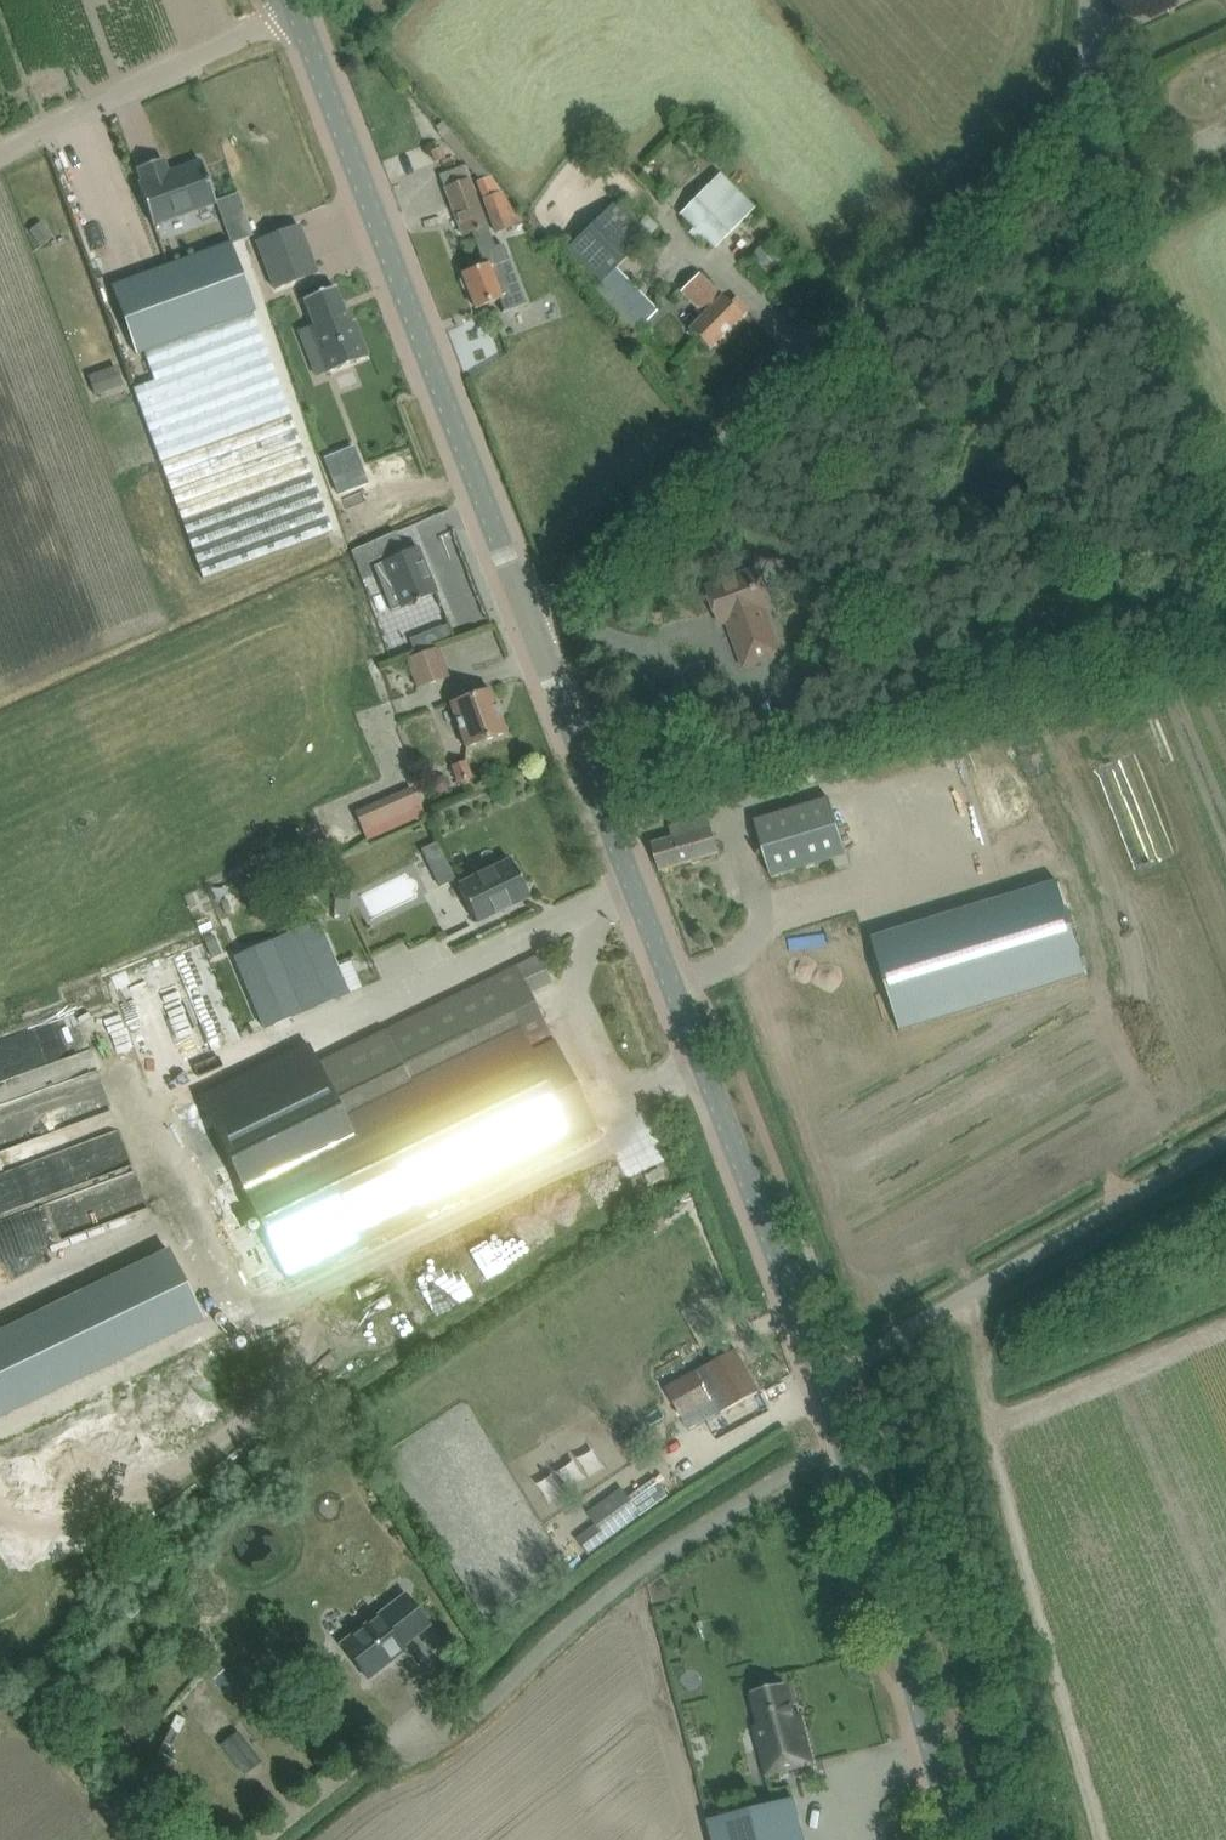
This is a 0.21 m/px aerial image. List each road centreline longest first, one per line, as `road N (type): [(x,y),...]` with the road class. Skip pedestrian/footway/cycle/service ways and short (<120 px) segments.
road 1 (unclassified): [(528,621),(549,610),(1059,119),(1086,76),(1096,0)]
road 2 (tertiary): [(824,1382),(528,621)]
road 3 (tertiary): [(528,621),(297,12)]
road 4 (tertiary): [(959,1839),(824,1382)]
road 5 (unclassified): [(824,1382),(1225,1149)]
road 6 (unclassified): [(0,155),(297,12)]

